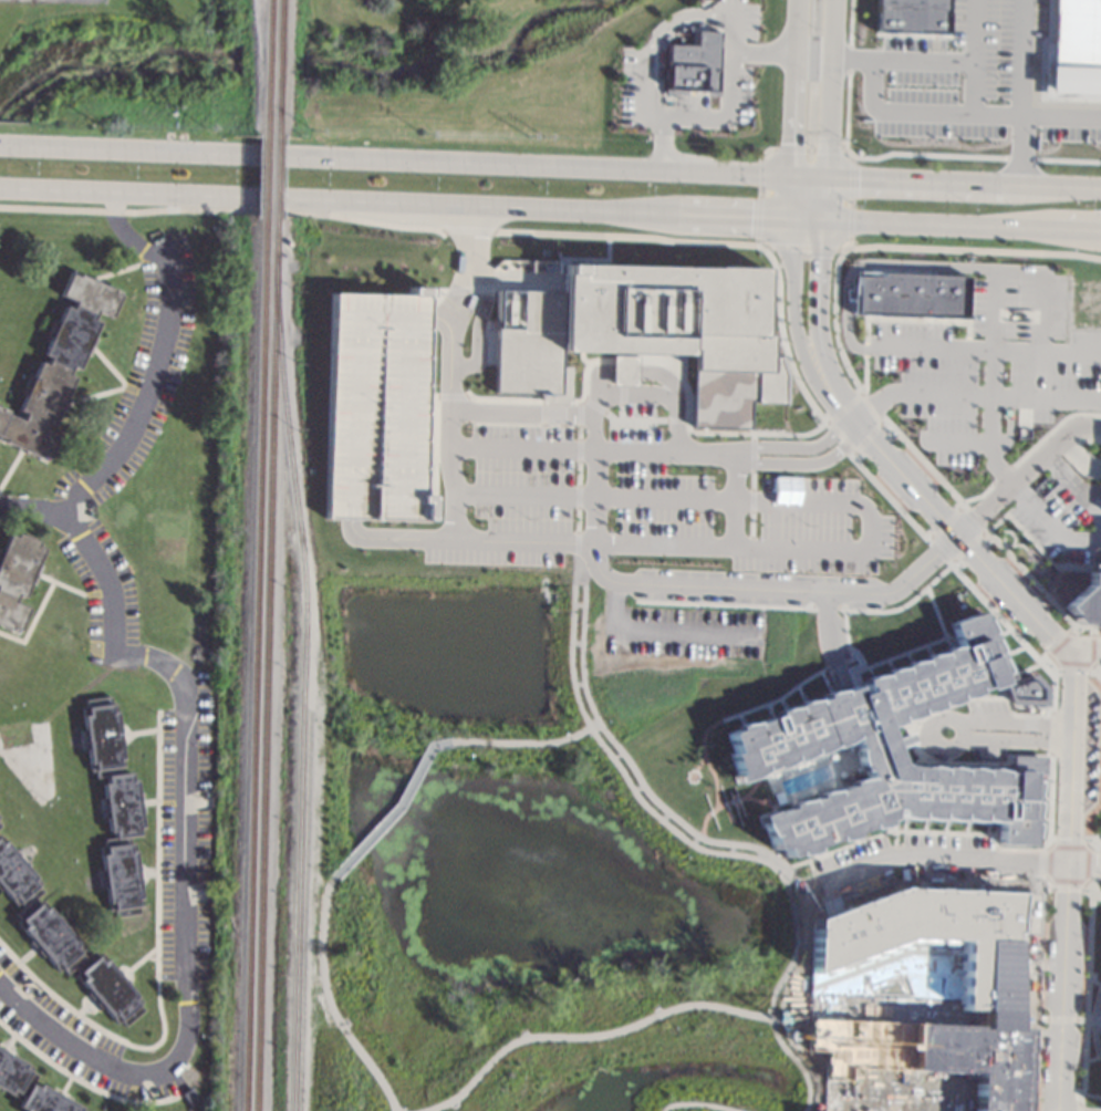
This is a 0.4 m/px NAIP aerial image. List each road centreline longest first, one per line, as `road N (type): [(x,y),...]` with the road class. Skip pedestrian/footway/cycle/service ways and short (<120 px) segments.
road 1 (tertiary): [(791,175),(281,156)]
road 2 (tertiary): [(1054,1110),(1073,646)]
road 3 (tertiary): [(280,198),(675,212)]
road 4 (tertiary): [(1073,646),(1051,640),(832,397)]
road 5 (tertiary): [(1100,187),(791,175)]
road 6 (tertiary): [(258,155),(0,144)]
road 7 (tertiary): [(0,187),(258,197)]
road 8 (tertiary): [(823,218),(1052,227)]
road 9 (tertiary): [(823,218),(831,0)]
road 10 (tertiary): [(789,217),(799,343),(832,397)]
road 11 (tertiary): [(832,397),(818,330),(823,218)]
road 12 (tertiary): [(799,0),(791,175)]

